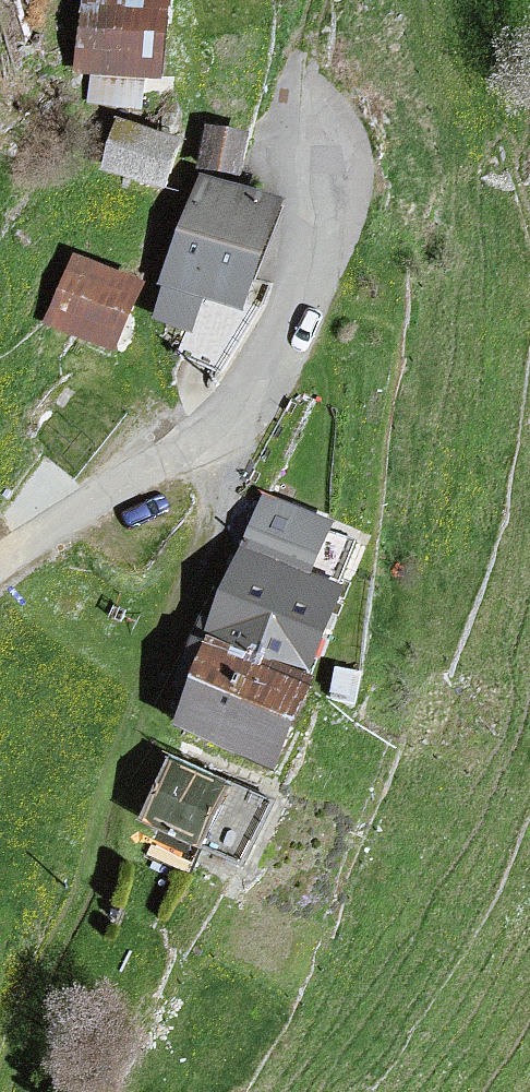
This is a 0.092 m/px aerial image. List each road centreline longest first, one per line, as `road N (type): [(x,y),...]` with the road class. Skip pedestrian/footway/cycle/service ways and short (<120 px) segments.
road 1 (track): [(5,1091),(39,982),(79,894),(134,714),(214,518),(207,434)]
road 2 (unclassified): [(0,561),(171,458),(250,398),(281,343),(321,201),(299,92)]

